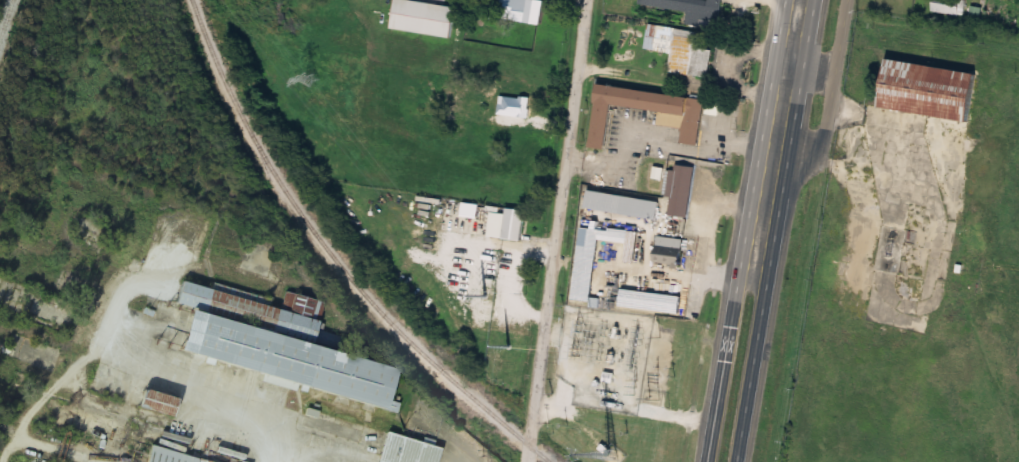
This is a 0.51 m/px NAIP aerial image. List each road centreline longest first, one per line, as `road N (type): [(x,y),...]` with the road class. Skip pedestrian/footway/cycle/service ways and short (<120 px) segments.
road 1 (primary): [(789,0),(709,461)]
road 2 (primary): [(740,461),(818,0)]
road 3 (residential): [(530,461),(587,0)]
road 4 (residential): [(846,0),(821,160),(787,186)]

